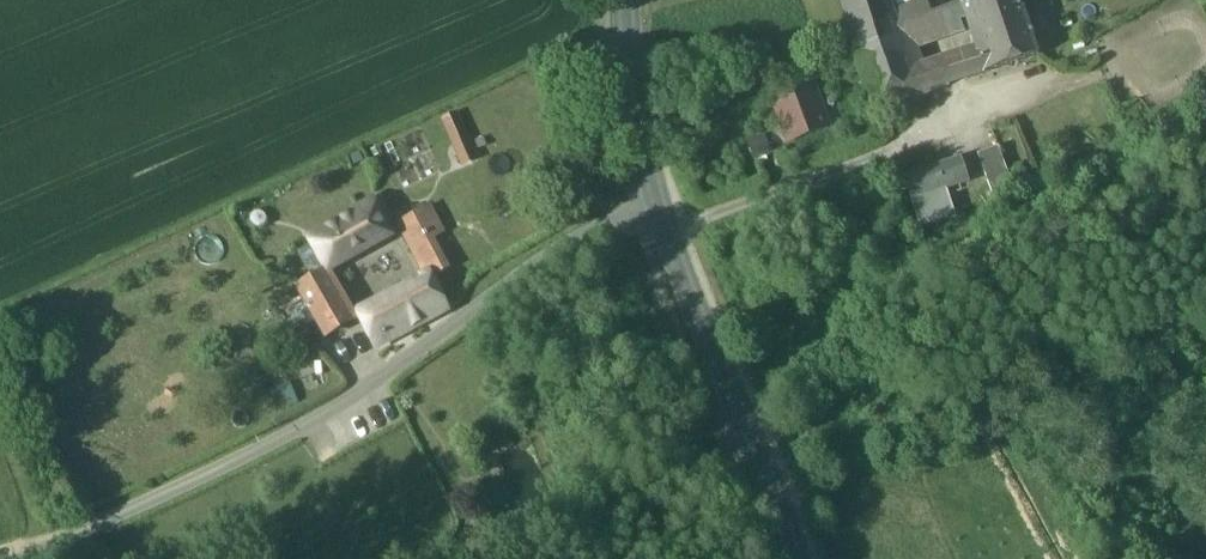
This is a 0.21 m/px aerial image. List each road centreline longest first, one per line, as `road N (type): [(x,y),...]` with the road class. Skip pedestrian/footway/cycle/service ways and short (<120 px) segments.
road 1 (unclassified): [(656,204),(592,232),(319,419),(40,558)]
road 2 (secondary): [(793,558),(656,204)]
road 3 (secondary): [(656,204),(625,0)]

